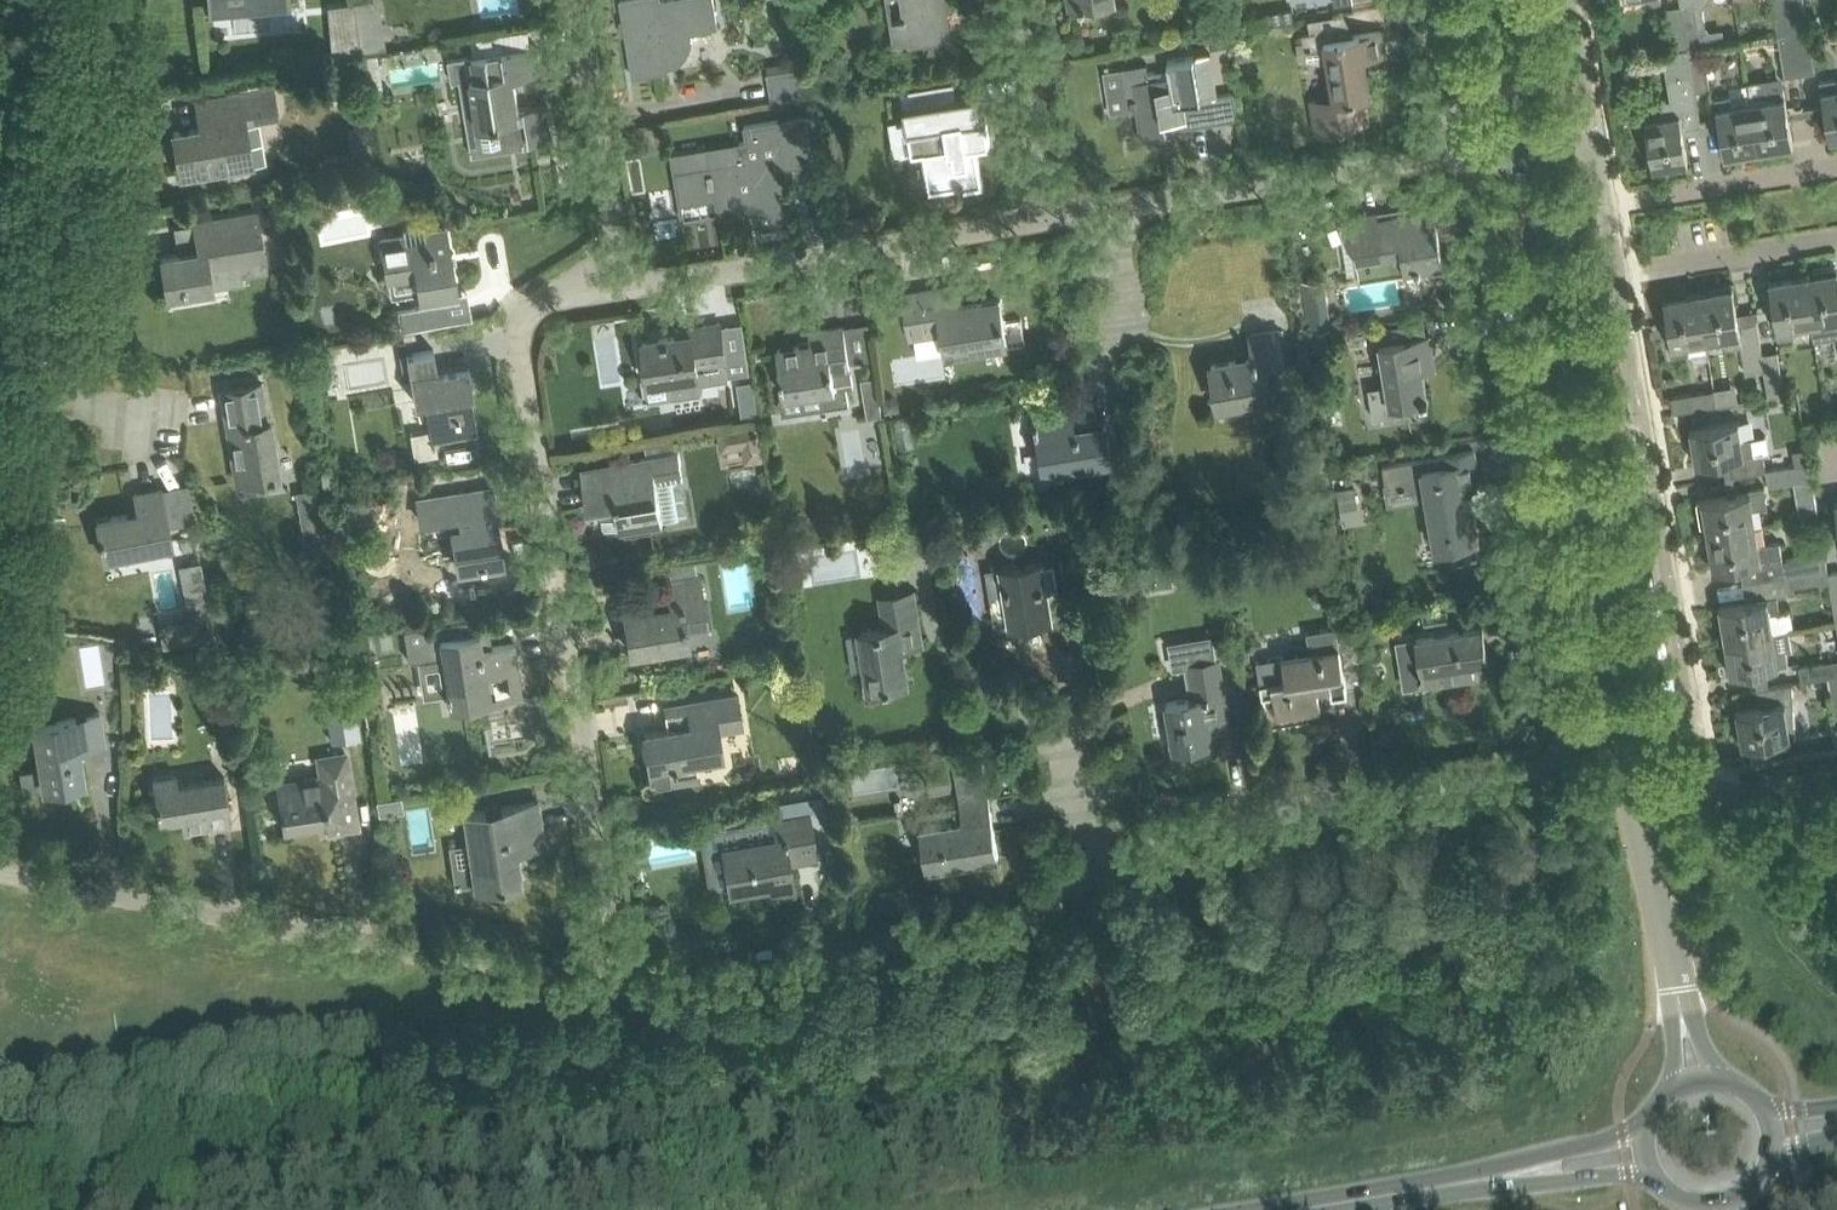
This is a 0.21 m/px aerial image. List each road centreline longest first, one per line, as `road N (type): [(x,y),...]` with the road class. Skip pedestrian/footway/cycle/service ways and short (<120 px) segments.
road 1 (residential): [(1085,882),(1166,828),(1532,768),(1552,758),(1567,737),(1467,165),(1444,149)]
road 2 (residential): [(1679,1014),(1656,887),(1636,832),(1518,143)]
road 3 (residential): [(617,985),(512,349),(519,306),(532,295),(613,284)]
road 4 (residential): [(0,869),(580,985),(617,985)]
road 5 (residential): [(1747,789),(1716,783),(1691,719),(1614,276)]
road 6 (residential): [(617,985),(1041,909),(1085,882)]
road 7 (residential): [(0,459),(95,0)]
road 8 (residential): [(613,284),(1045,214)]
road 9 (residential): [(1045,214),(1444,149)]
road 10 (residential): [(613,284),(567,0)]
road 11 (residential): [(1836,165),(1601,202)]
road 12 (residential): [(1614,276),(1836,239)]
road 13 (tertiary): [(1293,1209),(1513,1175)]
road 14 (residential): [(1045,214),(1011,0)]
road 15 (residential): [(1085,882),(1068,721)]
road 16 (tertiary): [(1649,1175),(1682,1203),(1725,1203),(1744,1192),(1767,1155)]
road 17 (residential): [(1444,149),(1426,0)]
road 18 (residential): [(1518,143),(1495,0)]
road 19 (residential): [(1591,137),(1572,0)]
road 20 (tertiary): [(1641,1129),(1565,1148),(1513,1175)]
road 21 (tertiary): [(1513,1175),(1649,1175)]

